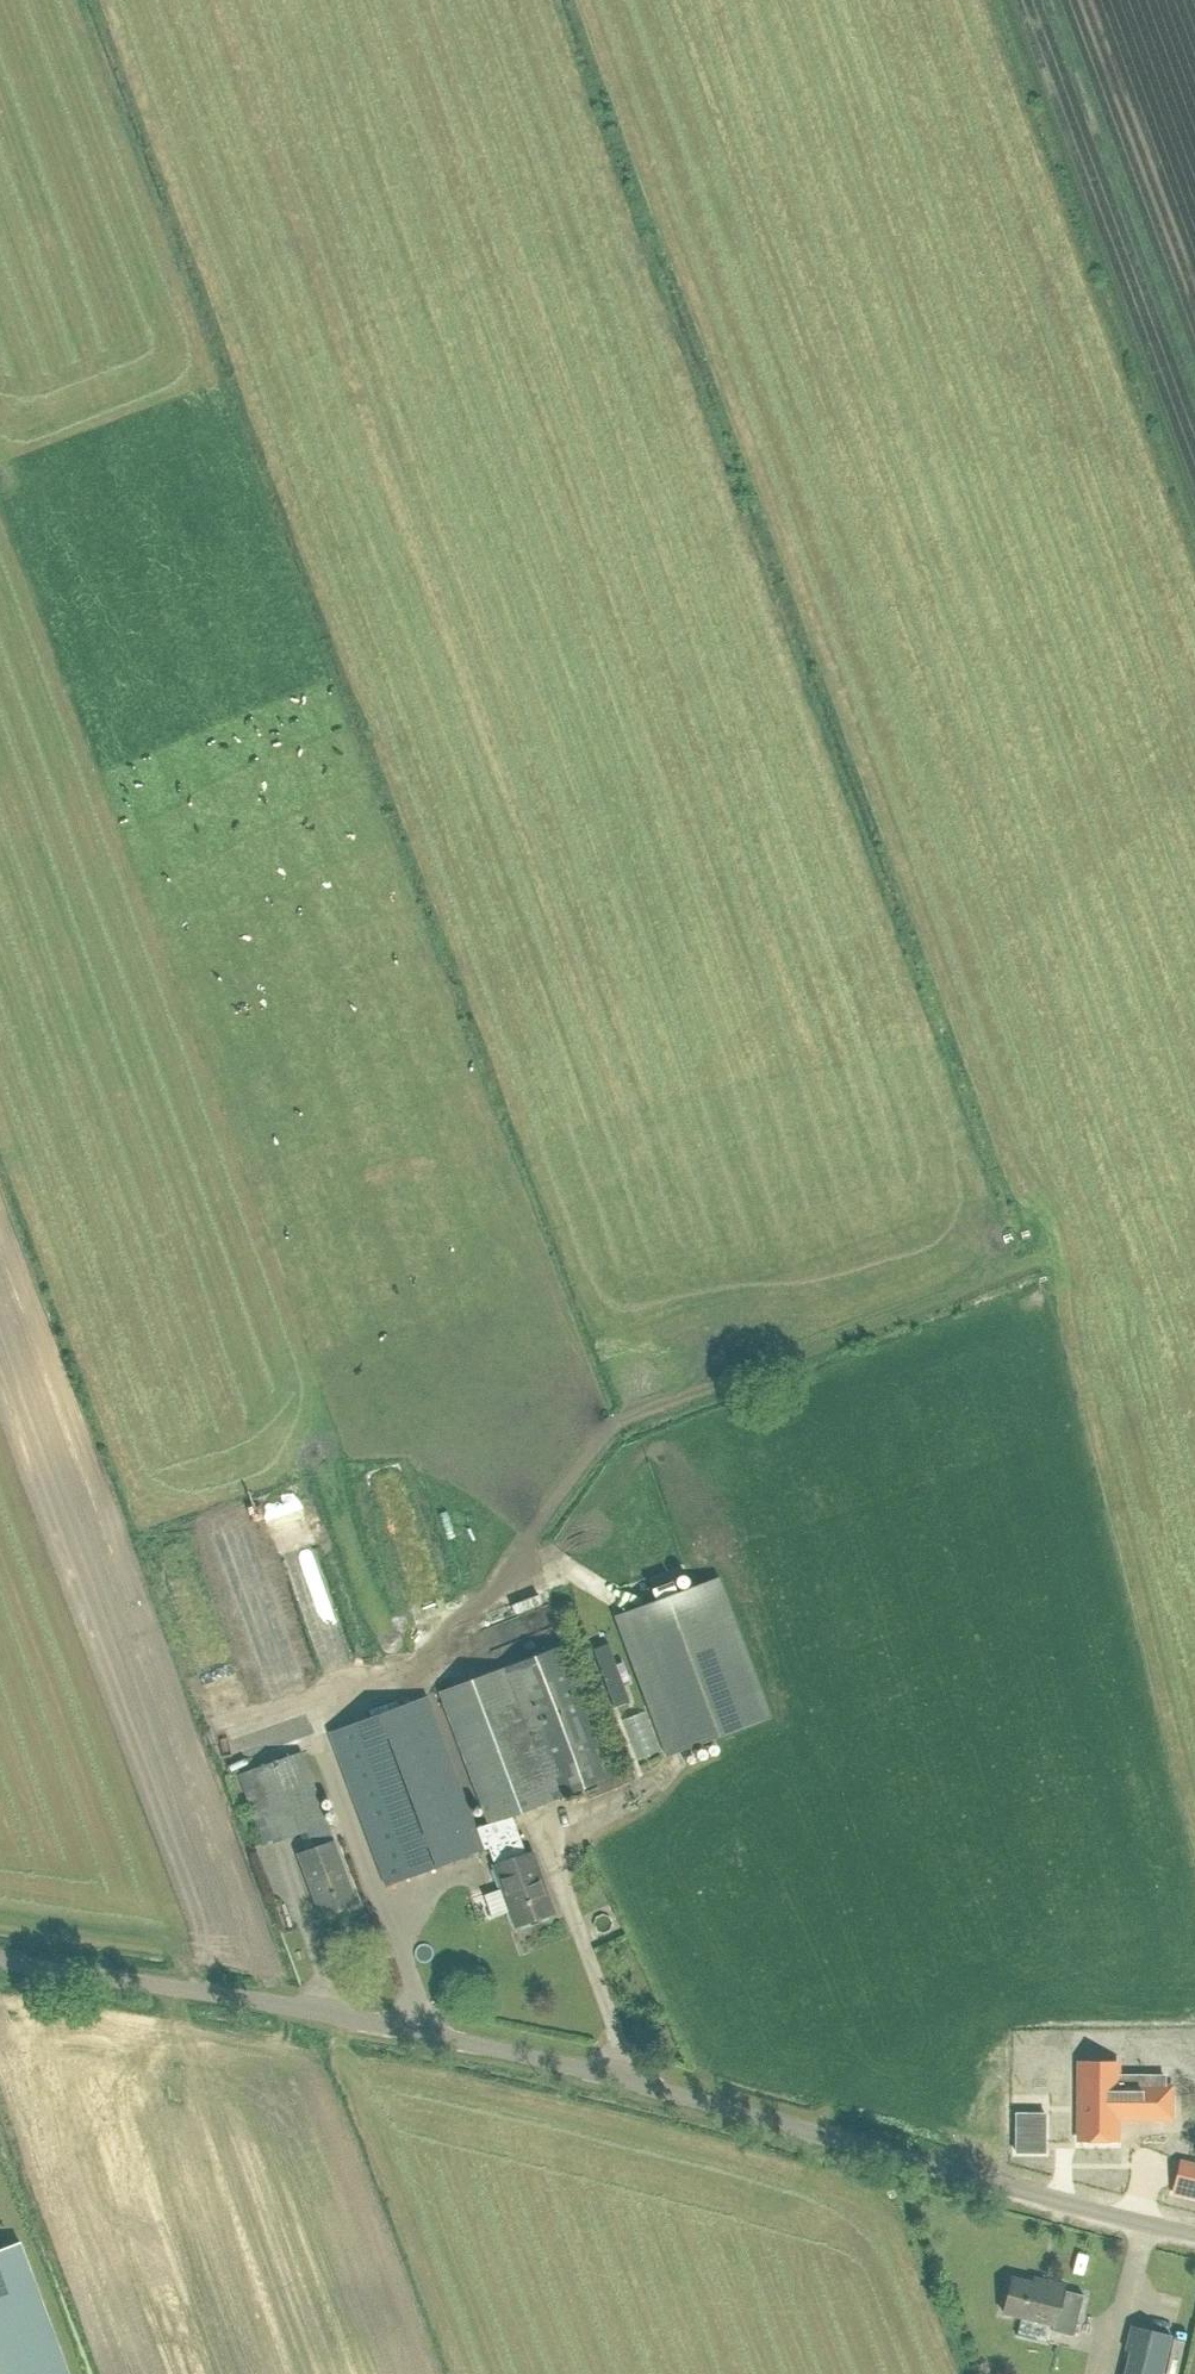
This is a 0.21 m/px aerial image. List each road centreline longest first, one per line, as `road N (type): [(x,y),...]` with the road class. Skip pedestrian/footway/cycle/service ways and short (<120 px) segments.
road 1 (unclassified): [(1194,2224),(366,2019),(0,1961)]
road 2 (track): [(515,1559),(613,1422),(1023,1265)]

